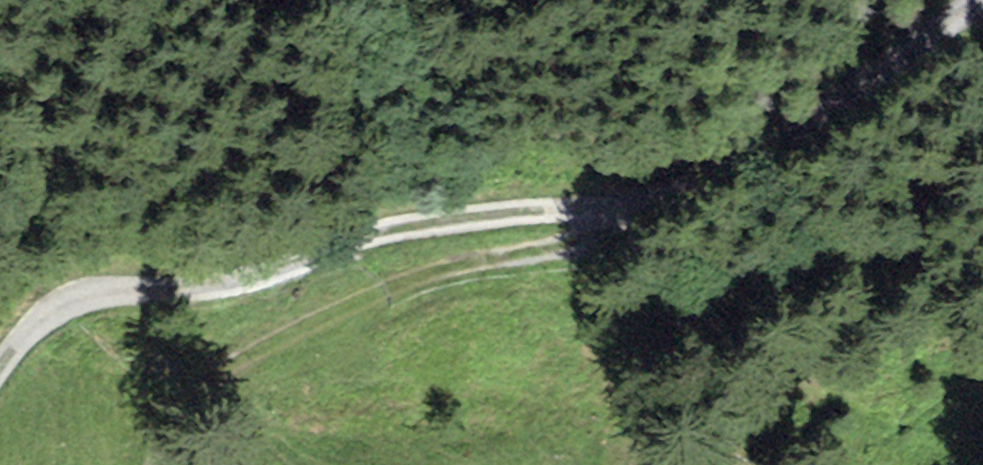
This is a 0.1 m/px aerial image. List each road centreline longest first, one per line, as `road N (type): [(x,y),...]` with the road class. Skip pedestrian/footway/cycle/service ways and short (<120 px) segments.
road 1 (track): [(977,0),(664,196),(396,227),(248,281),(103,289),(56,306),(0,361)]
road 2 (track): [(664,196),(500,259),(360,294),(202,383),(178,421),(164,464)]

